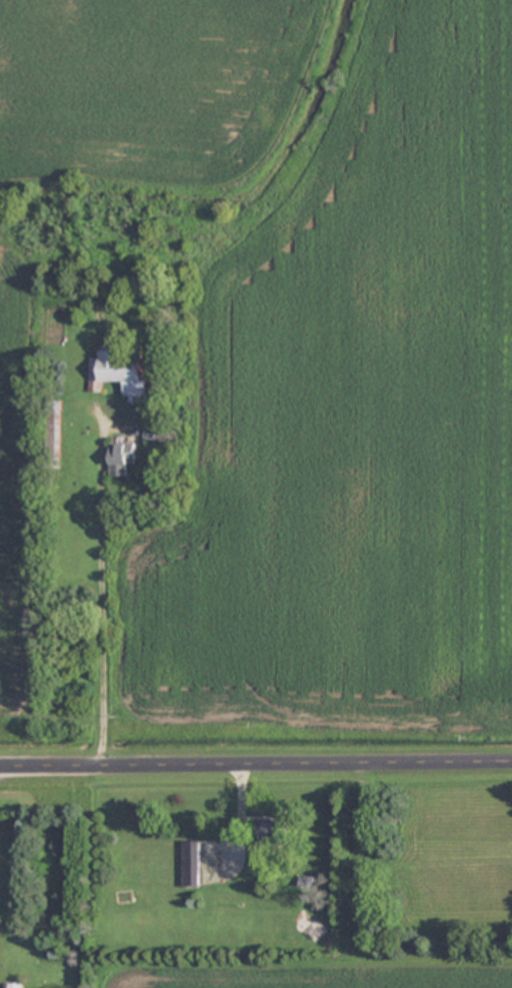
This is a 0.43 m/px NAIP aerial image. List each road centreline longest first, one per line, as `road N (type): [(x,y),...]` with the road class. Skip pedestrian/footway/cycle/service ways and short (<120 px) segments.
road 1 (residential): [(0,764),(511,760)]

